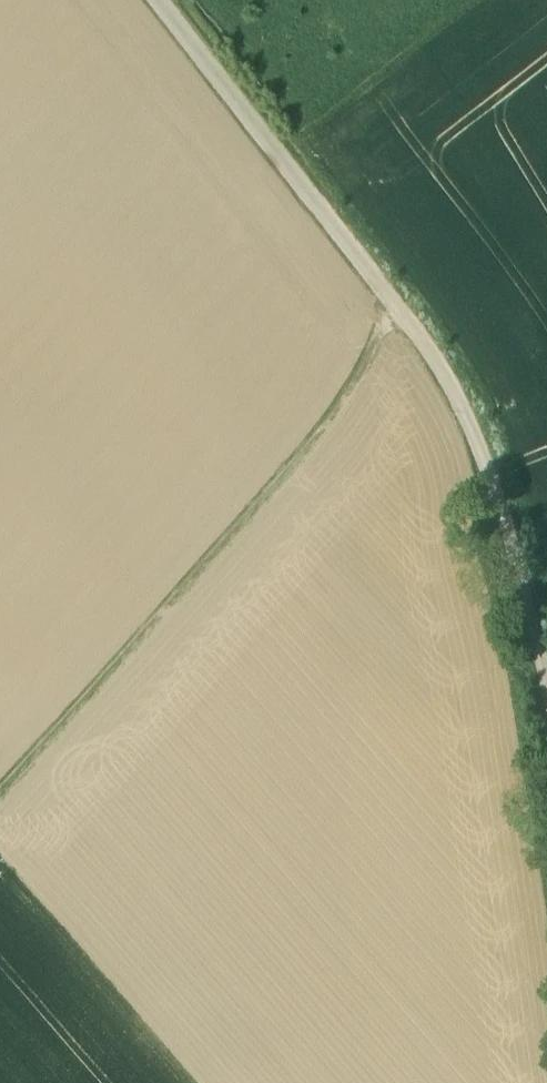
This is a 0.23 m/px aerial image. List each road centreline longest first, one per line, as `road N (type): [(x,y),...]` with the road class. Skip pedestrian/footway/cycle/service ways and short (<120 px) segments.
road 1 (track): [(546,646),(478,432),(438,354),(158,0)]
road 2 (track): [(0,817),(357,411),(399,309)]

